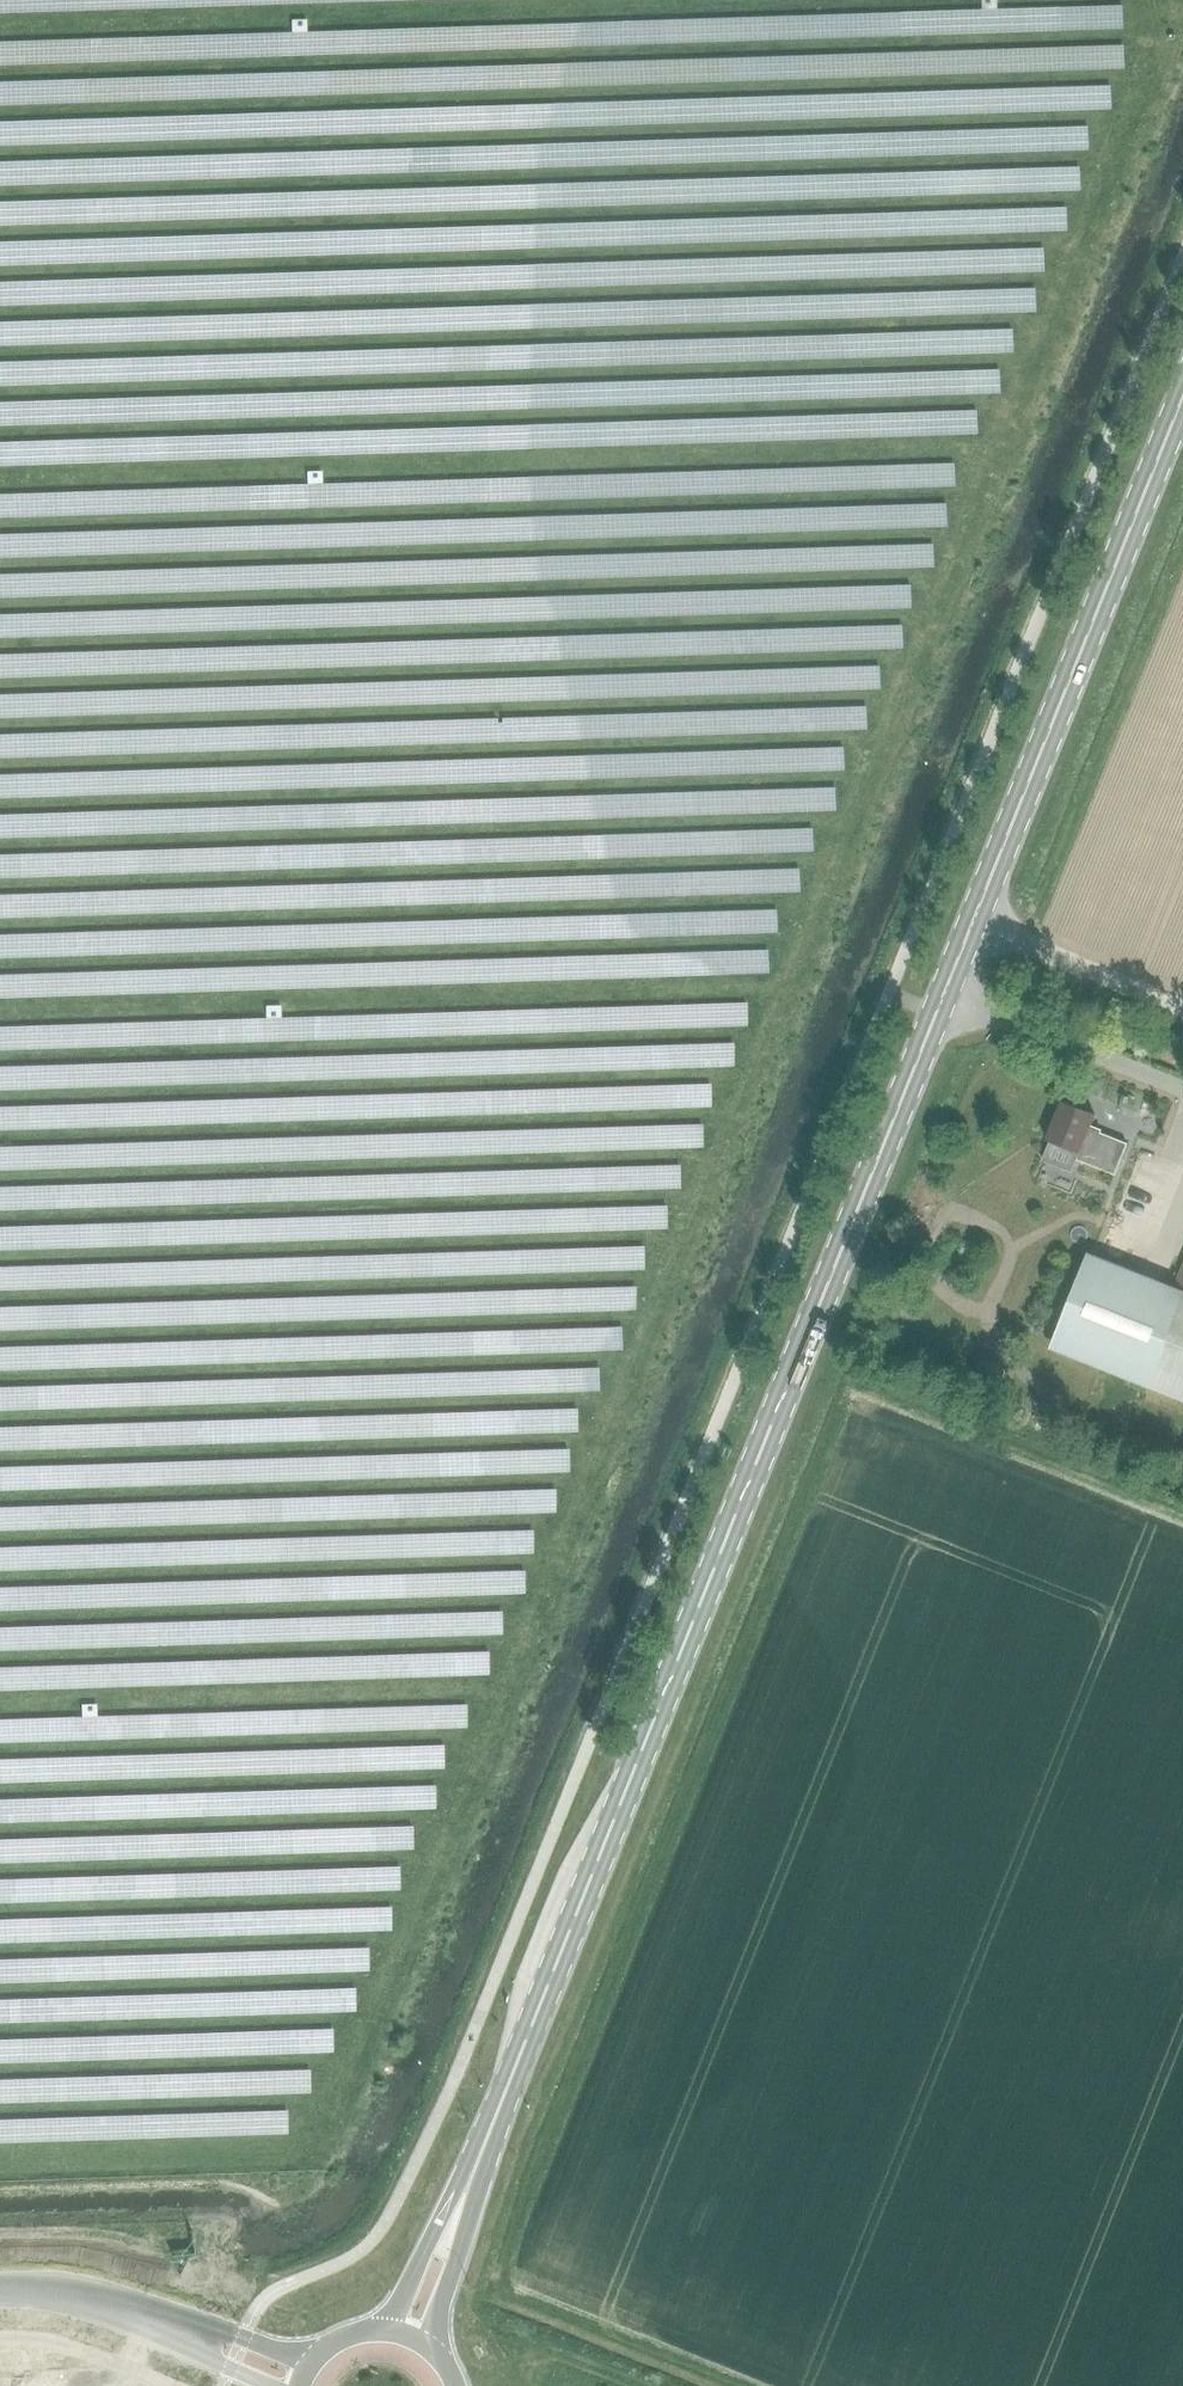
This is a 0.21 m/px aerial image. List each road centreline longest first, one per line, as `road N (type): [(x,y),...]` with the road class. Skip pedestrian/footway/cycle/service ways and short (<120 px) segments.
road 1 (primary): [(465,2193),(1182,397)]
road 2 (unclassified): [(0,2289),(82,2296),(180,2330)]
road 3 (primary): [(436,2355),(436,2318),(471,2211),(465,2193)]
road 4 (primary): [(465,2193),(449,2202),(401,2303),(377,2330)]
road 5 (unclassified): [(320,2353),(283,2353),(218,2327),(180,2330)]

